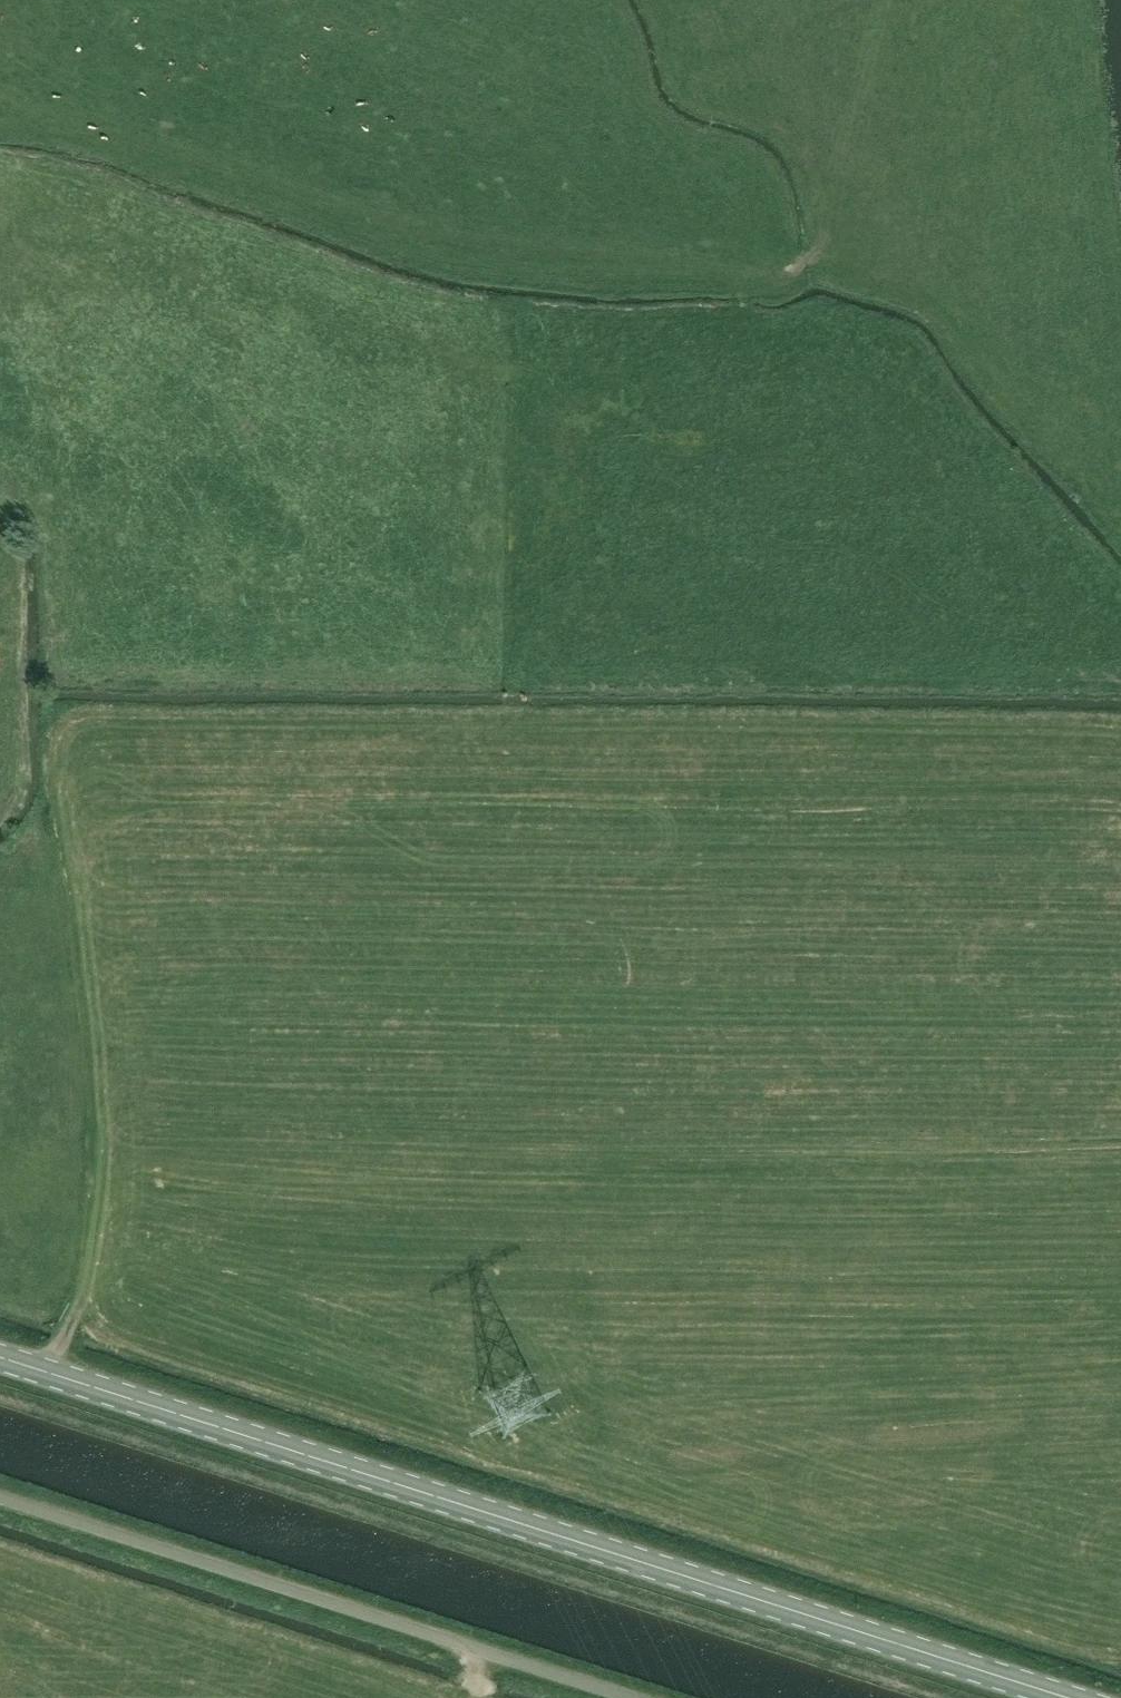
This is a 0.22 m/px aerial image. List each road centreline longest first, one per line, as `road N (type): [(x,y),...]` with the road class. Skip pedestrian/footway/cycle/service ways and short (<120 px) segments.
road 1 (primary): [(1072,1697),(0,1356)]
road 2 (unclassified): [(634,1697),(0,1496)]

